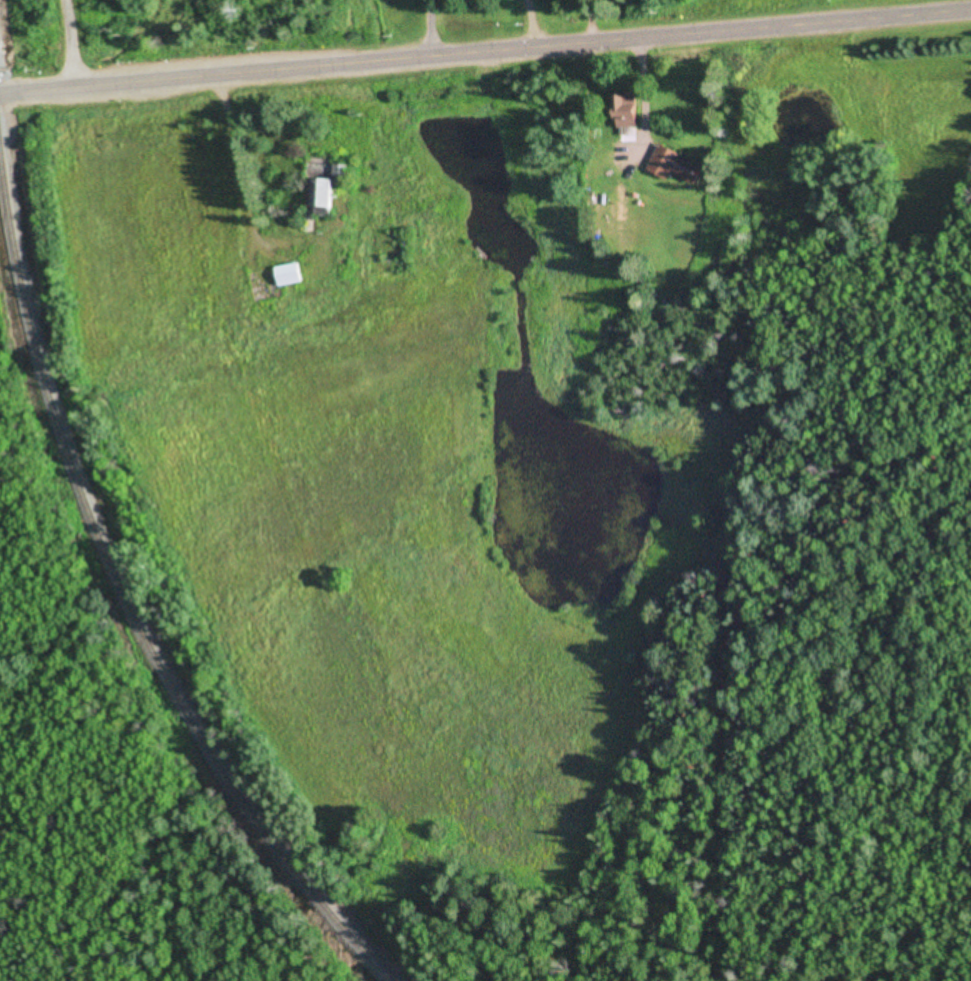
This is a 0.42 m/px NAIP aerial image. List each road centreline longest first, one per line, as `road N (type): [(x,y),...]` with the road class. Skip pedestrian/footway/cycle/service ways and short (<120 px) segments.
road 1 (tertiary): [(0,94),(970,14)]

